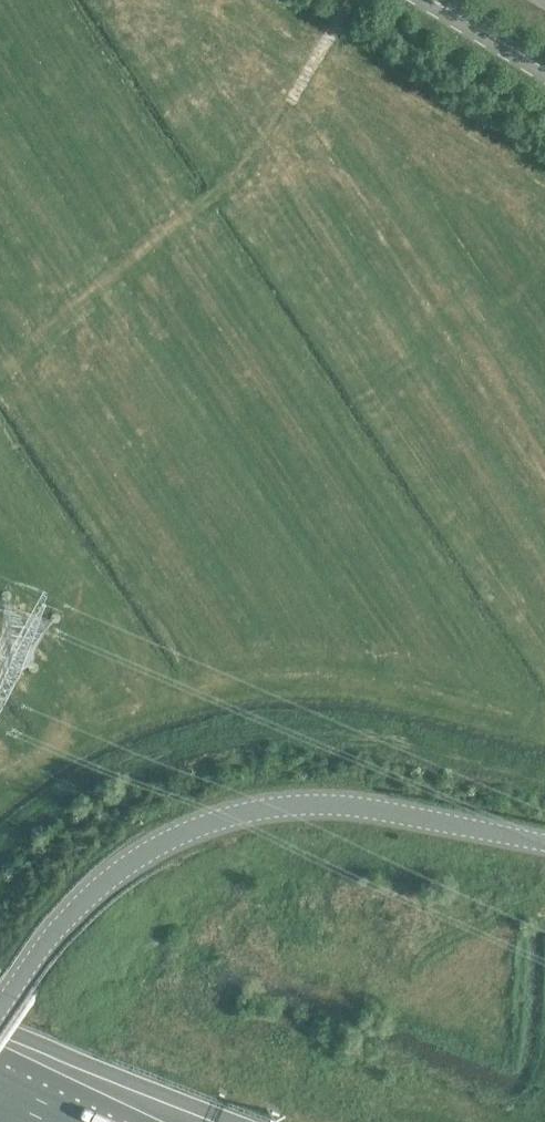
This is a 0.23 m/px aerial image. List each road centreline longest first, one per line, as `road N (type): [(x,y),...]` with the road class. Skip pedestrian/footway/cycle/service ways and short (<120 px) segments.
road 1 (unclassified): [(544,840),(321,802),(246,810),(126,864),(75,909),(0,1014)]
road 2 (secondary): [(544,70),(430,0)]

